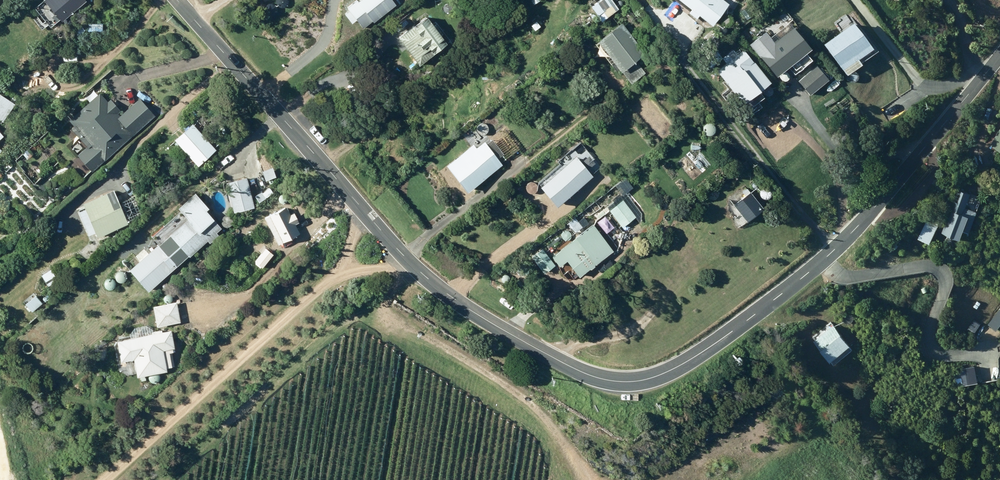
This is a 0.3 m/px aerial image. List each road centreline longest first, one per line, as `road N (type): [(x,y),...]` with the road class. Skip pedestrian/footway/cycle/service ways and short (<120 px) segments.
road 1 (tertiary): [(176,0),(410,265),(469,311),(604,381),(653,379),(679,367),(827,257),(999,56)]
road 2 (track): [(410,265),(390,312),(535,405),(586,479)]

